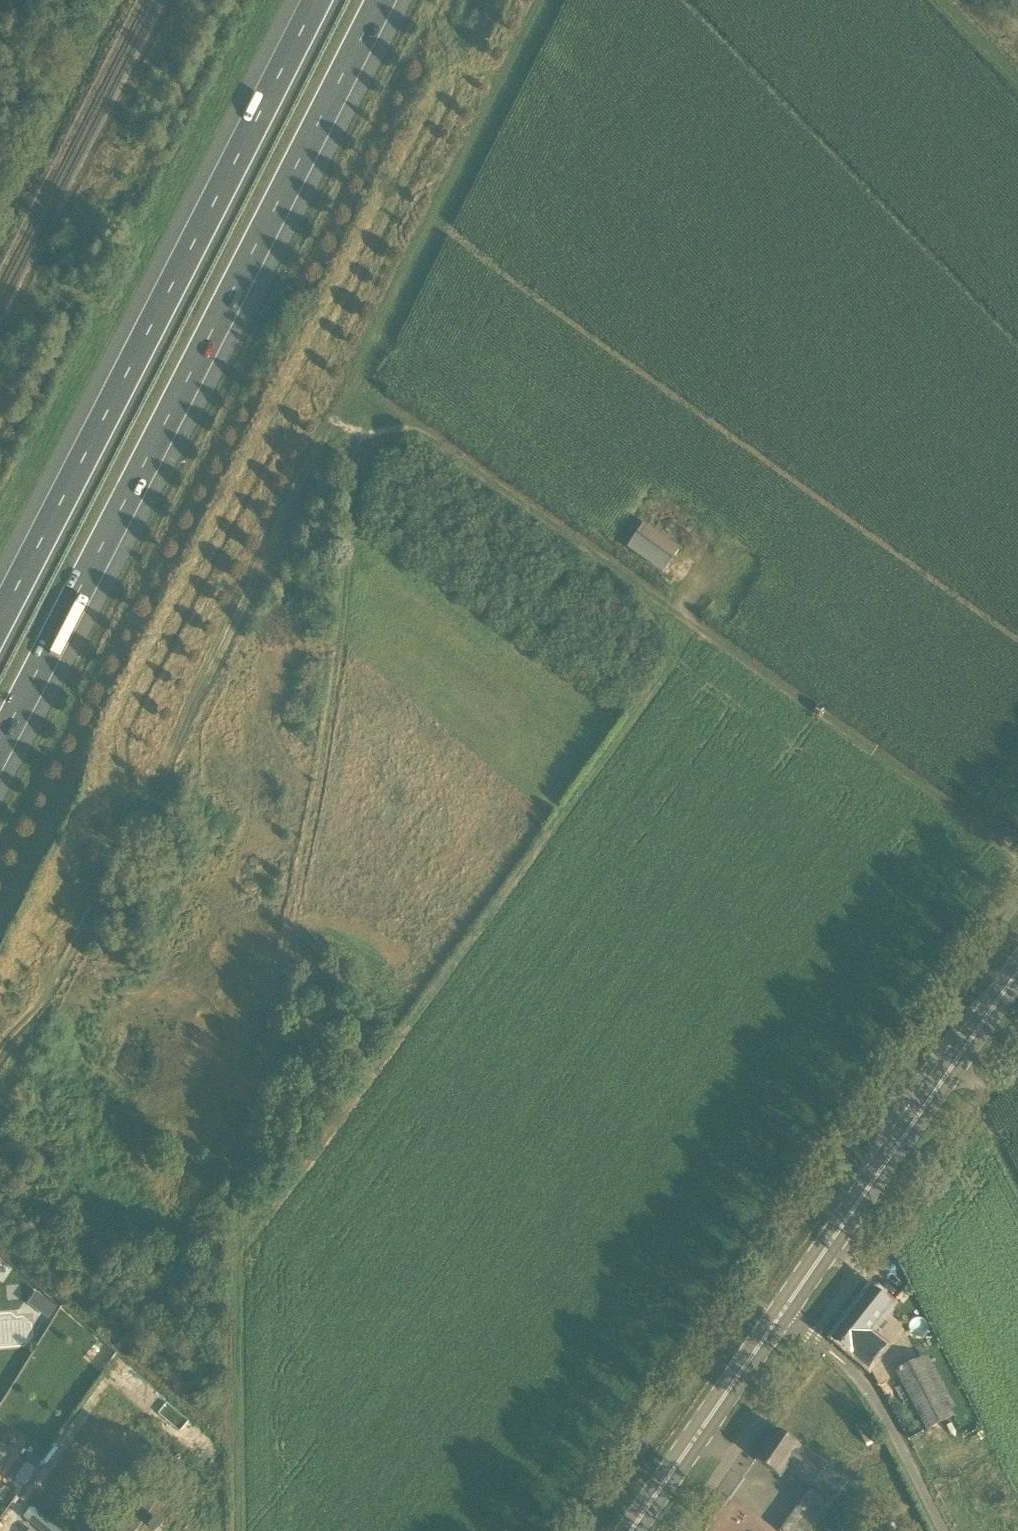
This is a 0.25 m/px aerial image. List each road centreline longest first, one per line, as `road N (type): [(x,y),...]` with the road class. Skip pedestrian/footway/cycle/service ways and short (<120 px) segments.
road 1 (track): [(235,1530),(232,1281),(332,728),(363,437),(376,428),(419,425),(1017,856)]
road 2 (motorway): [(0,738),(379,0)]
road 3 (motorway): [(315,0),(0,616)]
road 4 (secondary): [(778,1319),(1017,971)]
road 5 (unclassified): [(941,1530),(849,1370),(778,1319)]
road 6 (secondary): [(631,1530),(778,1319)]

